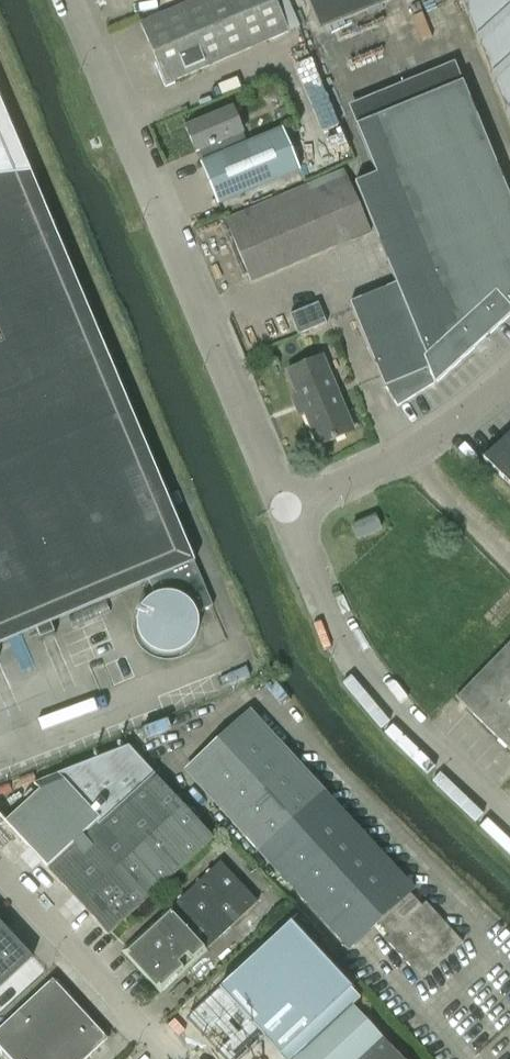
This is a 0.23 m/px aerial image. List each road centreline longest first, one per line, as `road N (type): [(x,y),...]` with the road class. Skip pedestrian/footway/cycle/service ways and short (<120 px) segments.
road 1 (unclassified): [(283,514),(74,0)]
road 2 (unclassified): [(509,829),(383,704),(349,659),(283,514)]
road 3 (unclassified): [(283,514),(396,463),(509,374)]
road 4 (unclassified): [(176,1058),(0,866)]

